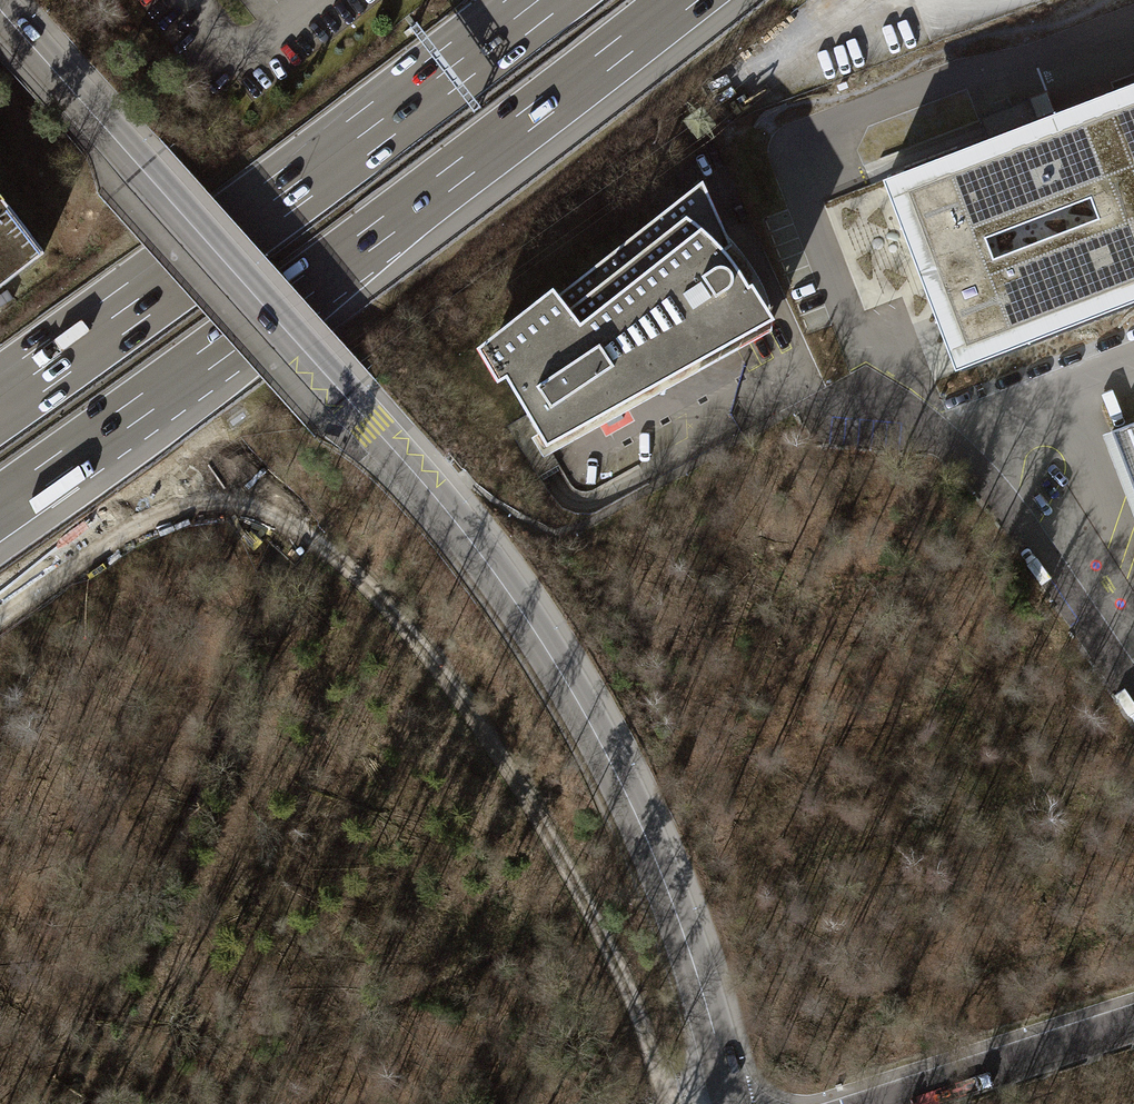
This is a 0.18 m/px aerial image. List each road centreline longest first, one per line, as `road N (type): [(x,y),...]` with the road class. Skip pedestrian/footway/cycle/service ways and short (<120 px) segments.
road 1 (tertiary): [(731,1103),(653,854),(536,633),(437,500),(0,18)]
road 2 (track): [(0,618),(146,521),(201,503),(258,508),(338,559),(422,649),(536,814),(615,963),(669,1103)]
road 3 (motorway): [(0,506),(682,0)]
road 4 (unclassified): [(715,154),(828,398),(929,430),(964,461),(1133,695)]
road 5 (motorway): [(539,0),(0,398)]
road 6 (unclassified): [(1133,1027),(881,1103)]

